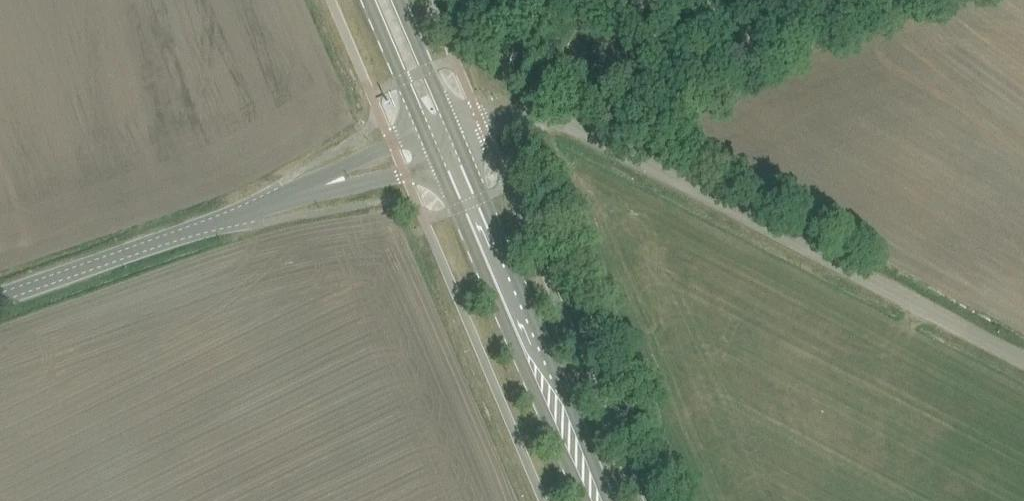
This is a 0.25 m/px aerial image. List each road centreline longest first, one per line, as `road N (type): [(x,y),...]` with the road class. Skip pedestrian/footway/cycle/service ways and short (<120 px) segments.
road 1 (unclassified): [(1023,358),(551,116),(515,113),(443,140)]
road 2 (unclassified): [(0,296),(443,140)]
road 3 (primary): [(598,500),(443,140)]
road 4 (primary): [(443,140),(384,0)]

